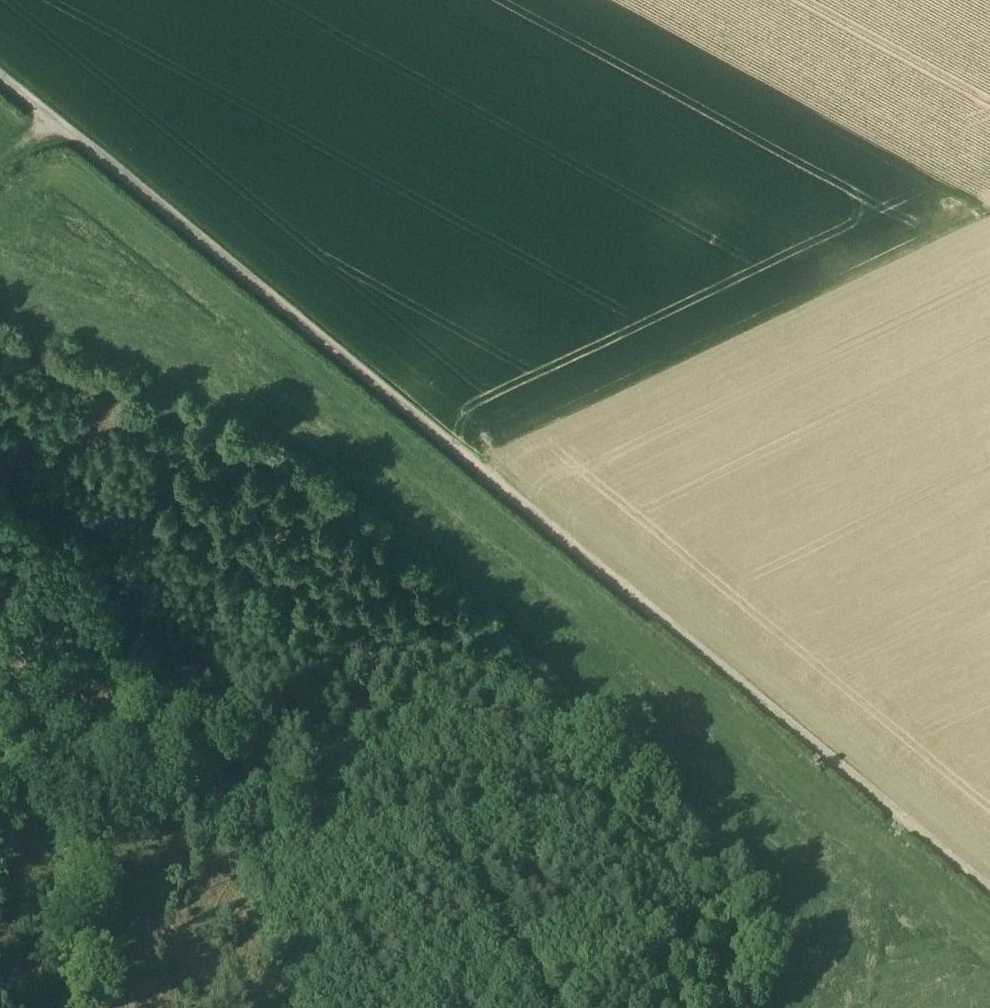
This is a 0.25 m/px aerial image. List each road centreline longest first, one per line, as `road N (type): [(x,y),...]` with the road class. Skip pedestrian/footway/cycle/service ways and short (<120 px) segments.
road 1 (track): [(0,78),(989,894)]

